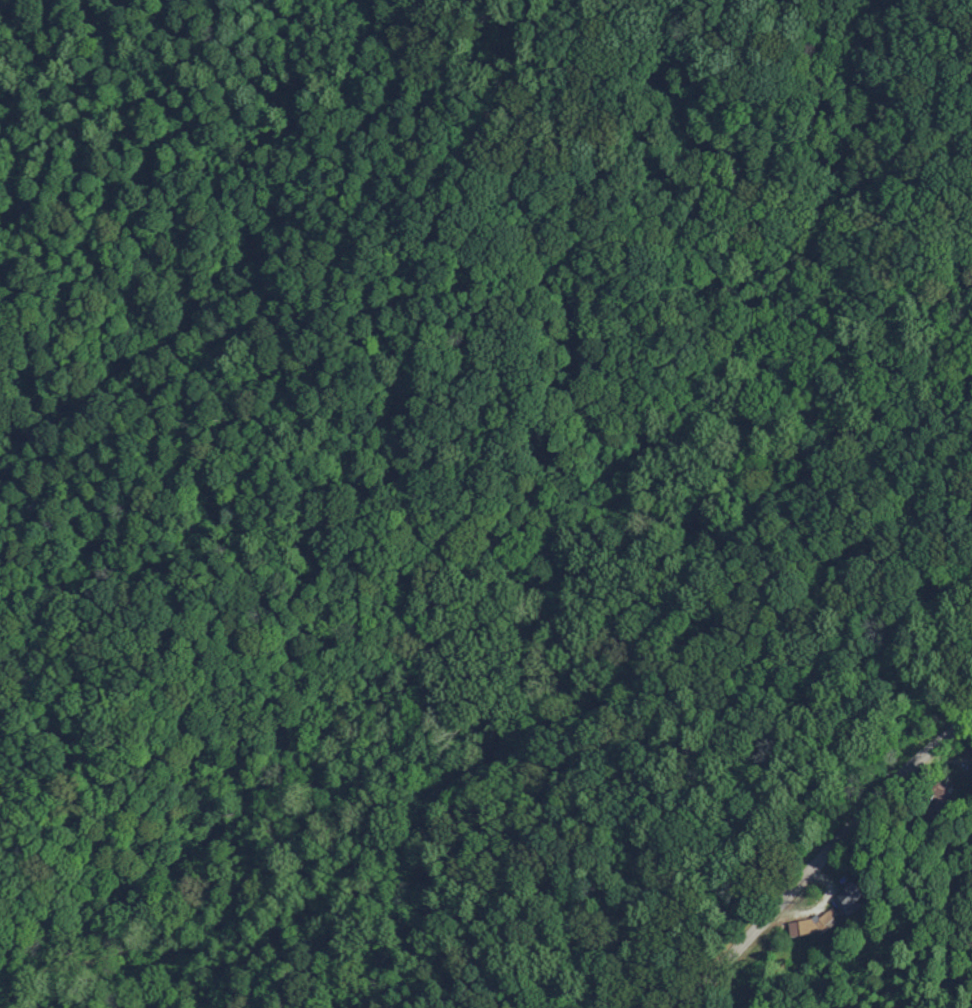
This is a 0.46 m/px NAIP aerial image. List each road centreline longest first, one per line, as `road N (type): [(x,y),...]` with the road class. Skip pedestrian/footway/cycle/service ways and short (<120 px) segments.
road 1 (residential): [(693,1007),(742,926),(929,746),(971,719)]

